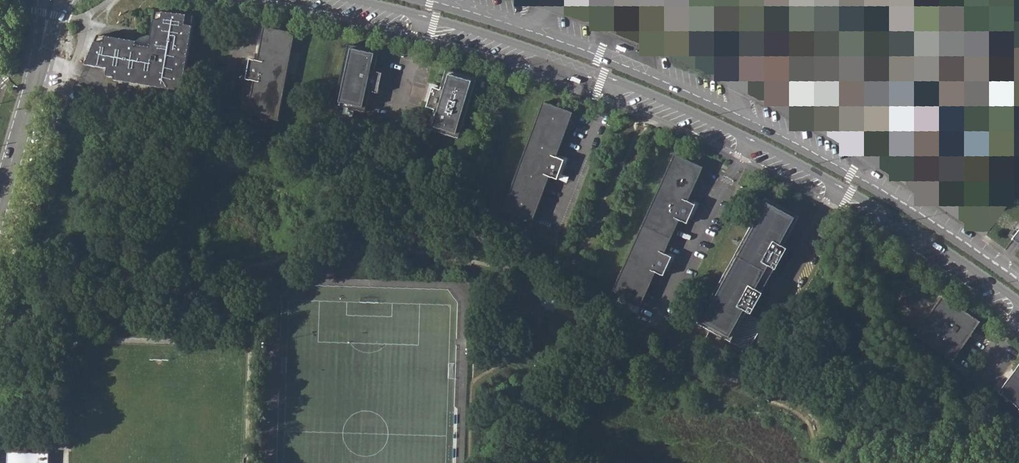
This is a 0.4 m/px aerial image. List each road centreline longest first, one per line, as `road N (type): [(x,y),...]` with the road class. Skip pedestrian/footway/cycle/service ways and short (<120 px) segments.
road 1 (secondary): [(357,0),(535,50),(751,138),(852,191),(1018,302)]
road 2 (secondary): [(1018,284),(850,175),(751,124),(599,58),(421,0)]
road 3 (tertiary): [(0,199),(53,0)]

